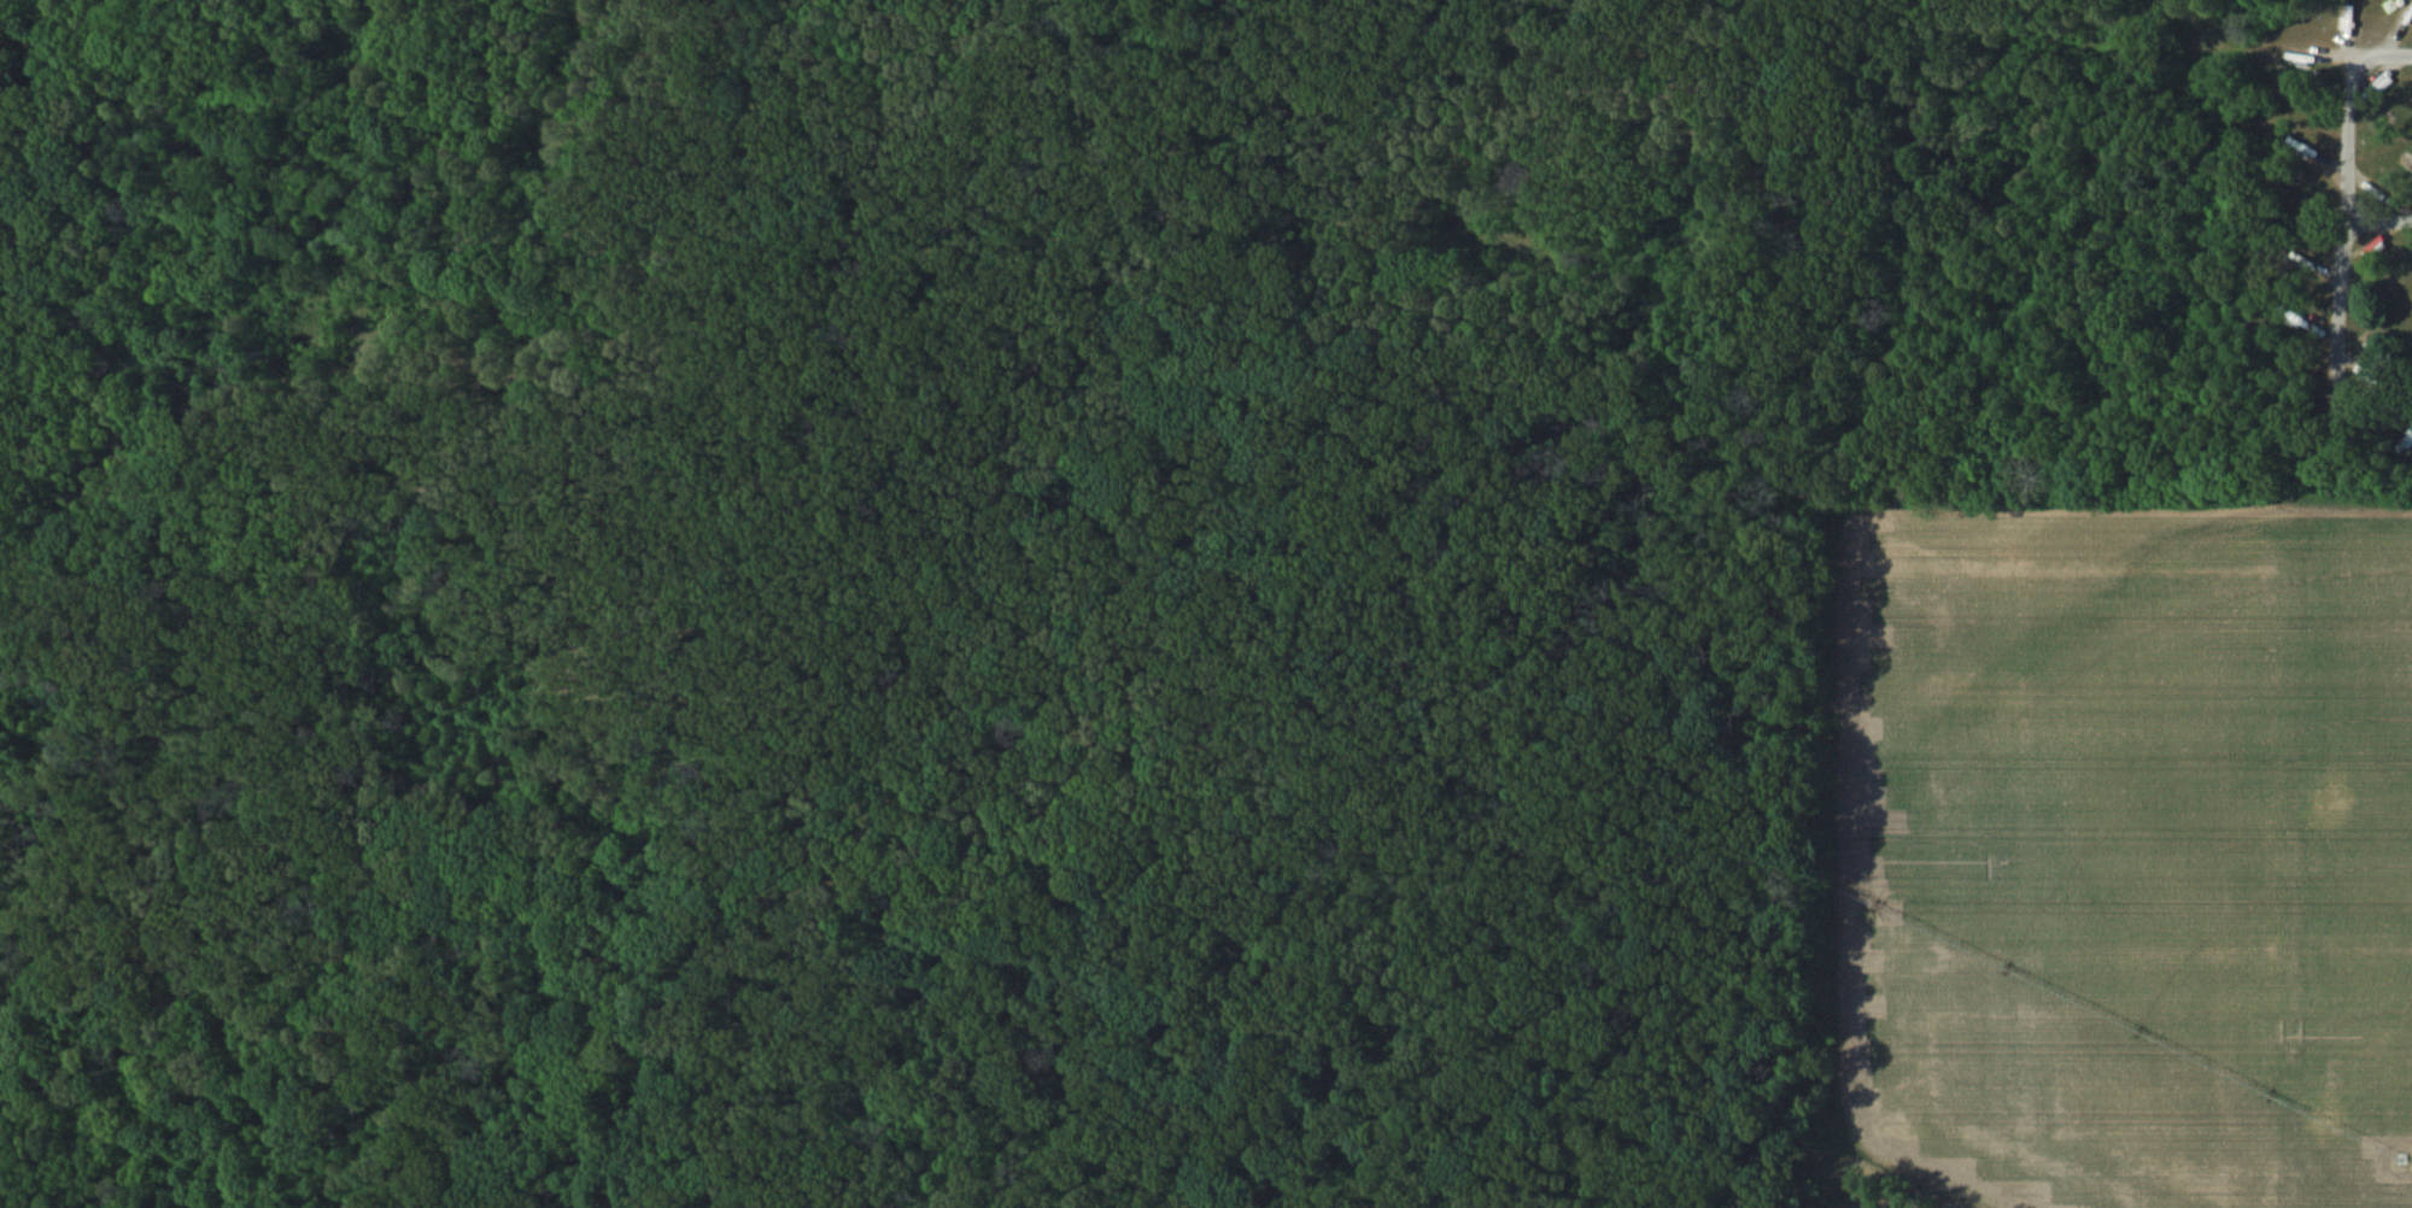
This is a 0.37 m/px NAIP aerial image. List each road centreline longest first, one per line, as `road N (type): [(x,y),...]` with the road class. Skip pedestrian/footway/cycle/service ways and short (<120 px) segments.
road 1 (residential): [(2354,57),(2344,77),(2340,192),(2338,335),(2347,405),(2366,433),(2411,446)]

